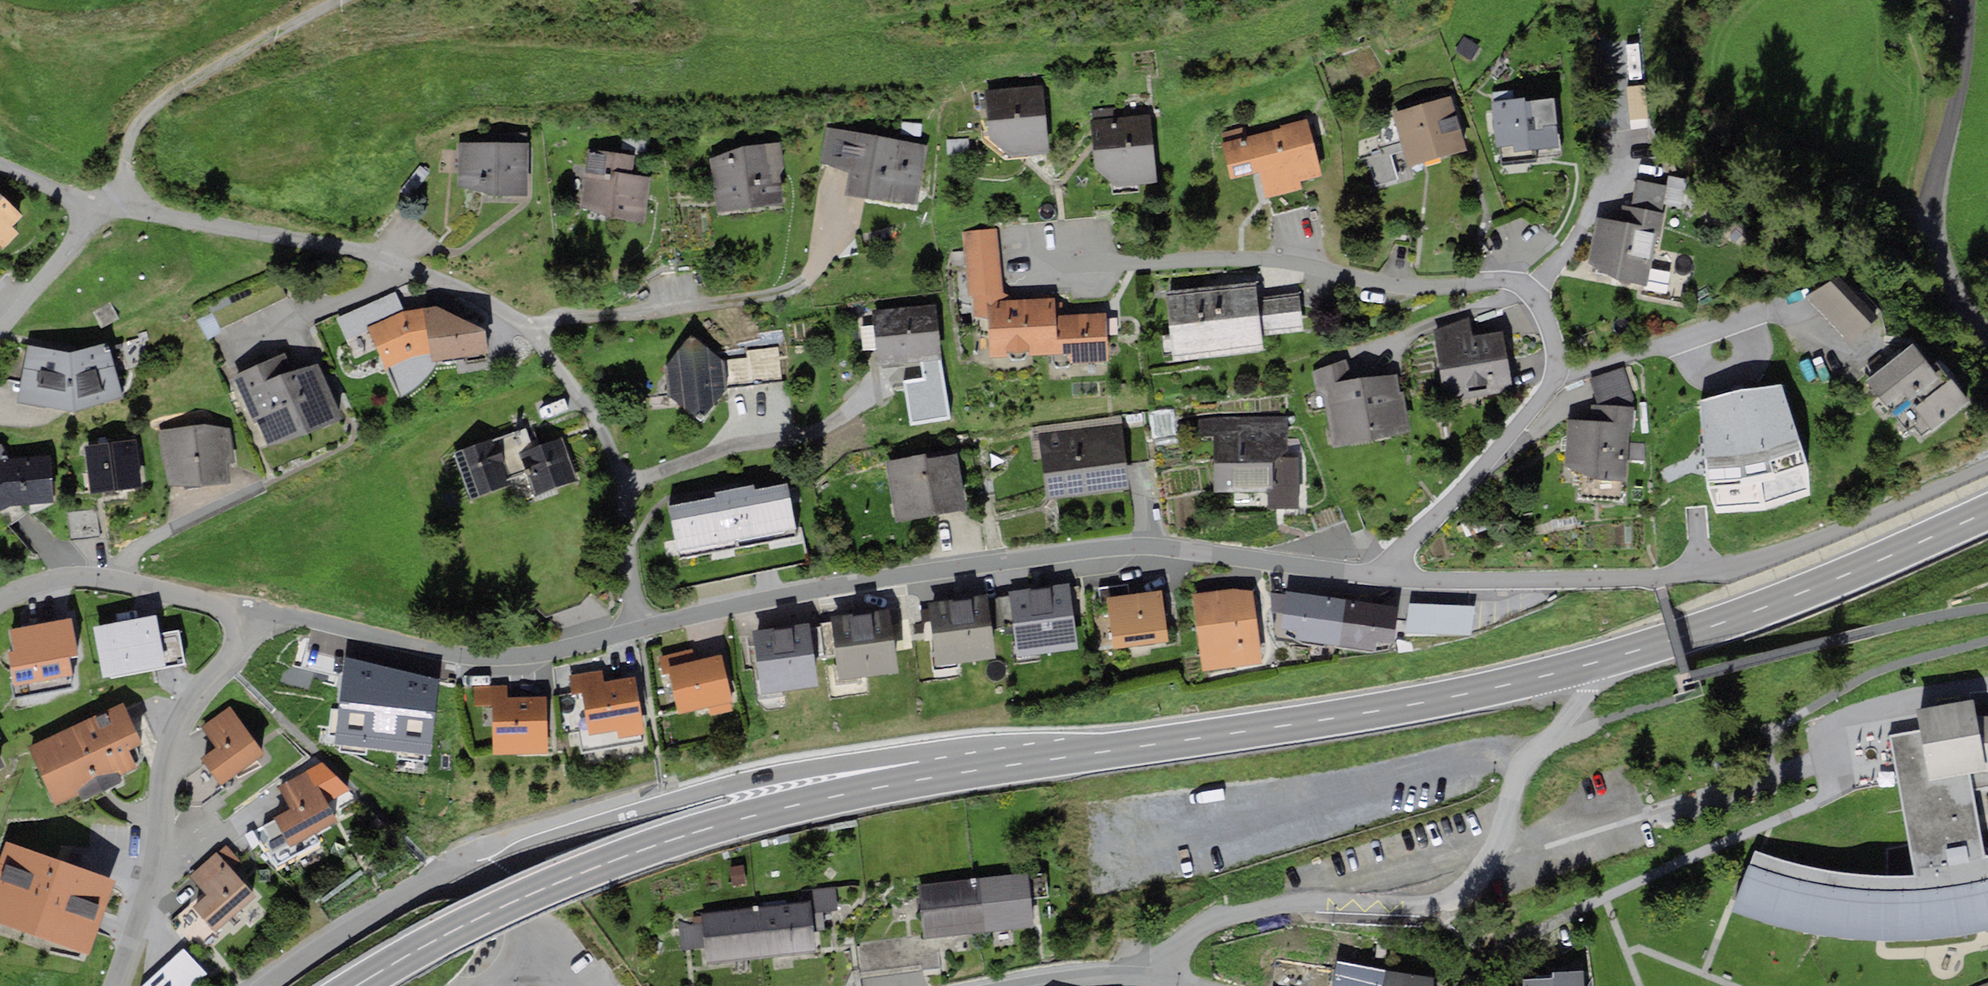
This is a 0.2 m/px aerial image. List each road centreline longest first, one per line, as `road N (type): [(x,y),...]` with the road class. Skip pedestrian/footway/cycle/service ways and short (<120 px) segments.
road 1 (residential): [(635,629),(831,585),(1091,547),(1141,544),(1391,576)]
road 2 (primary): [(1007,765),(725,824),(613,857),(414,947),(350,985)]
road 3 (residential): [(1391,576),(1657,578),(1717,570),(1881,511),(1987,458)]
road 4 (residential): [(1555,378),(1543,314),(1532,294),(1503,278),(1382,284),(1239,258),(1030,271)]
road 5 (primary): [(1588,665),(1407,710),(1007,765)]
road 6 (residential): [(1007,765),(914,753),(664,804),(504,850)]
road 7 (residential): [(527,331),(483,298),(386,256),(105,203)]
road 8 (unclassified): [(1299,903),(1457,900),(1495,851),(1530,760),(1585,694),(1588,665)]
road 9 (primary): [(1987,512),(1749,614),(1588,665)]
road 10 (residential): [(116,985),(153,868),(170,742),(187,699),(237,646),(256,610)]
road 11 (residential): [(635,629),(540,653),(449,654),(256,610)]
road 12 (residential): [(1987,338),(1941,278),(1930,236),(1928,206),(1960,85),(1965,0)]
road 13 (track): [(357,0),(162,96),(134,125),(105,203)]
road 14 (residential): [(1555,378),(1783,305),(1816,330),(1834,361)]
road 15 (residential): [(504,850),(329,940),(269,985)]
road 16 (residential): [(0,603),(38,582),(89,574),(256,610)]
road 17 (residential): [(1391,576),(1394,558),(1472,482),(1555,378)]
road 18 (residential): [(618,480),(837,421)]
road 19 (residential): [(618,480),(578,396),(527,331)]
road 20 (residential): [(527,331),(554,317),(690,304)]
road 21 (residential): [(1299,903),(1190,934),(1174,953),(1169,979)]
road 22 (residential): [(0,317),(105,203)]
road 23 (residential): [(635,629),(618,480)]
road 24 (residential): [(1025,985),(1169,979)]
road 25 (residential): [(549,974),(504,850)]

